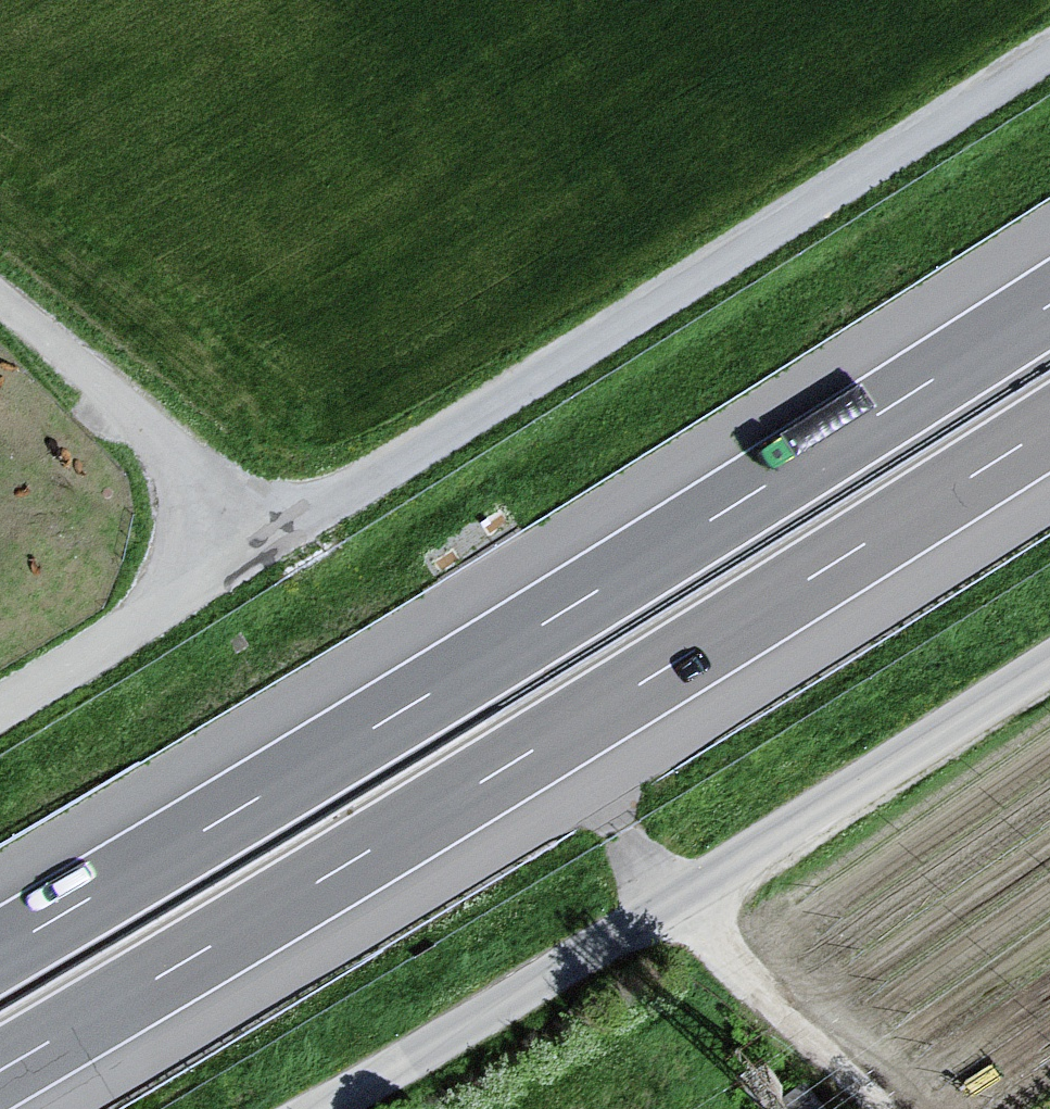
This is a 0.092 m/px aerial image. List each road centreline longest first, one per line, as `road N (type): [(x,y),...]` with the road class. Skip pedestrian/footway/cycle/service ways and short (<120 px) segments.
road 1 (unclassified): [(0,708),(1049,51)]
road 2 (motorway): [(0,1074),(349,867),(1049,427)]
road 3 (motorway): [(1049,302),(0,948)]
road 4 (unclassified): [(1049,658),(675,904),(319,1108)]
road 5 (track): [(0,298),(125,402),(260,539)]
road 6 (track): [(675,904),(891,1108)]

